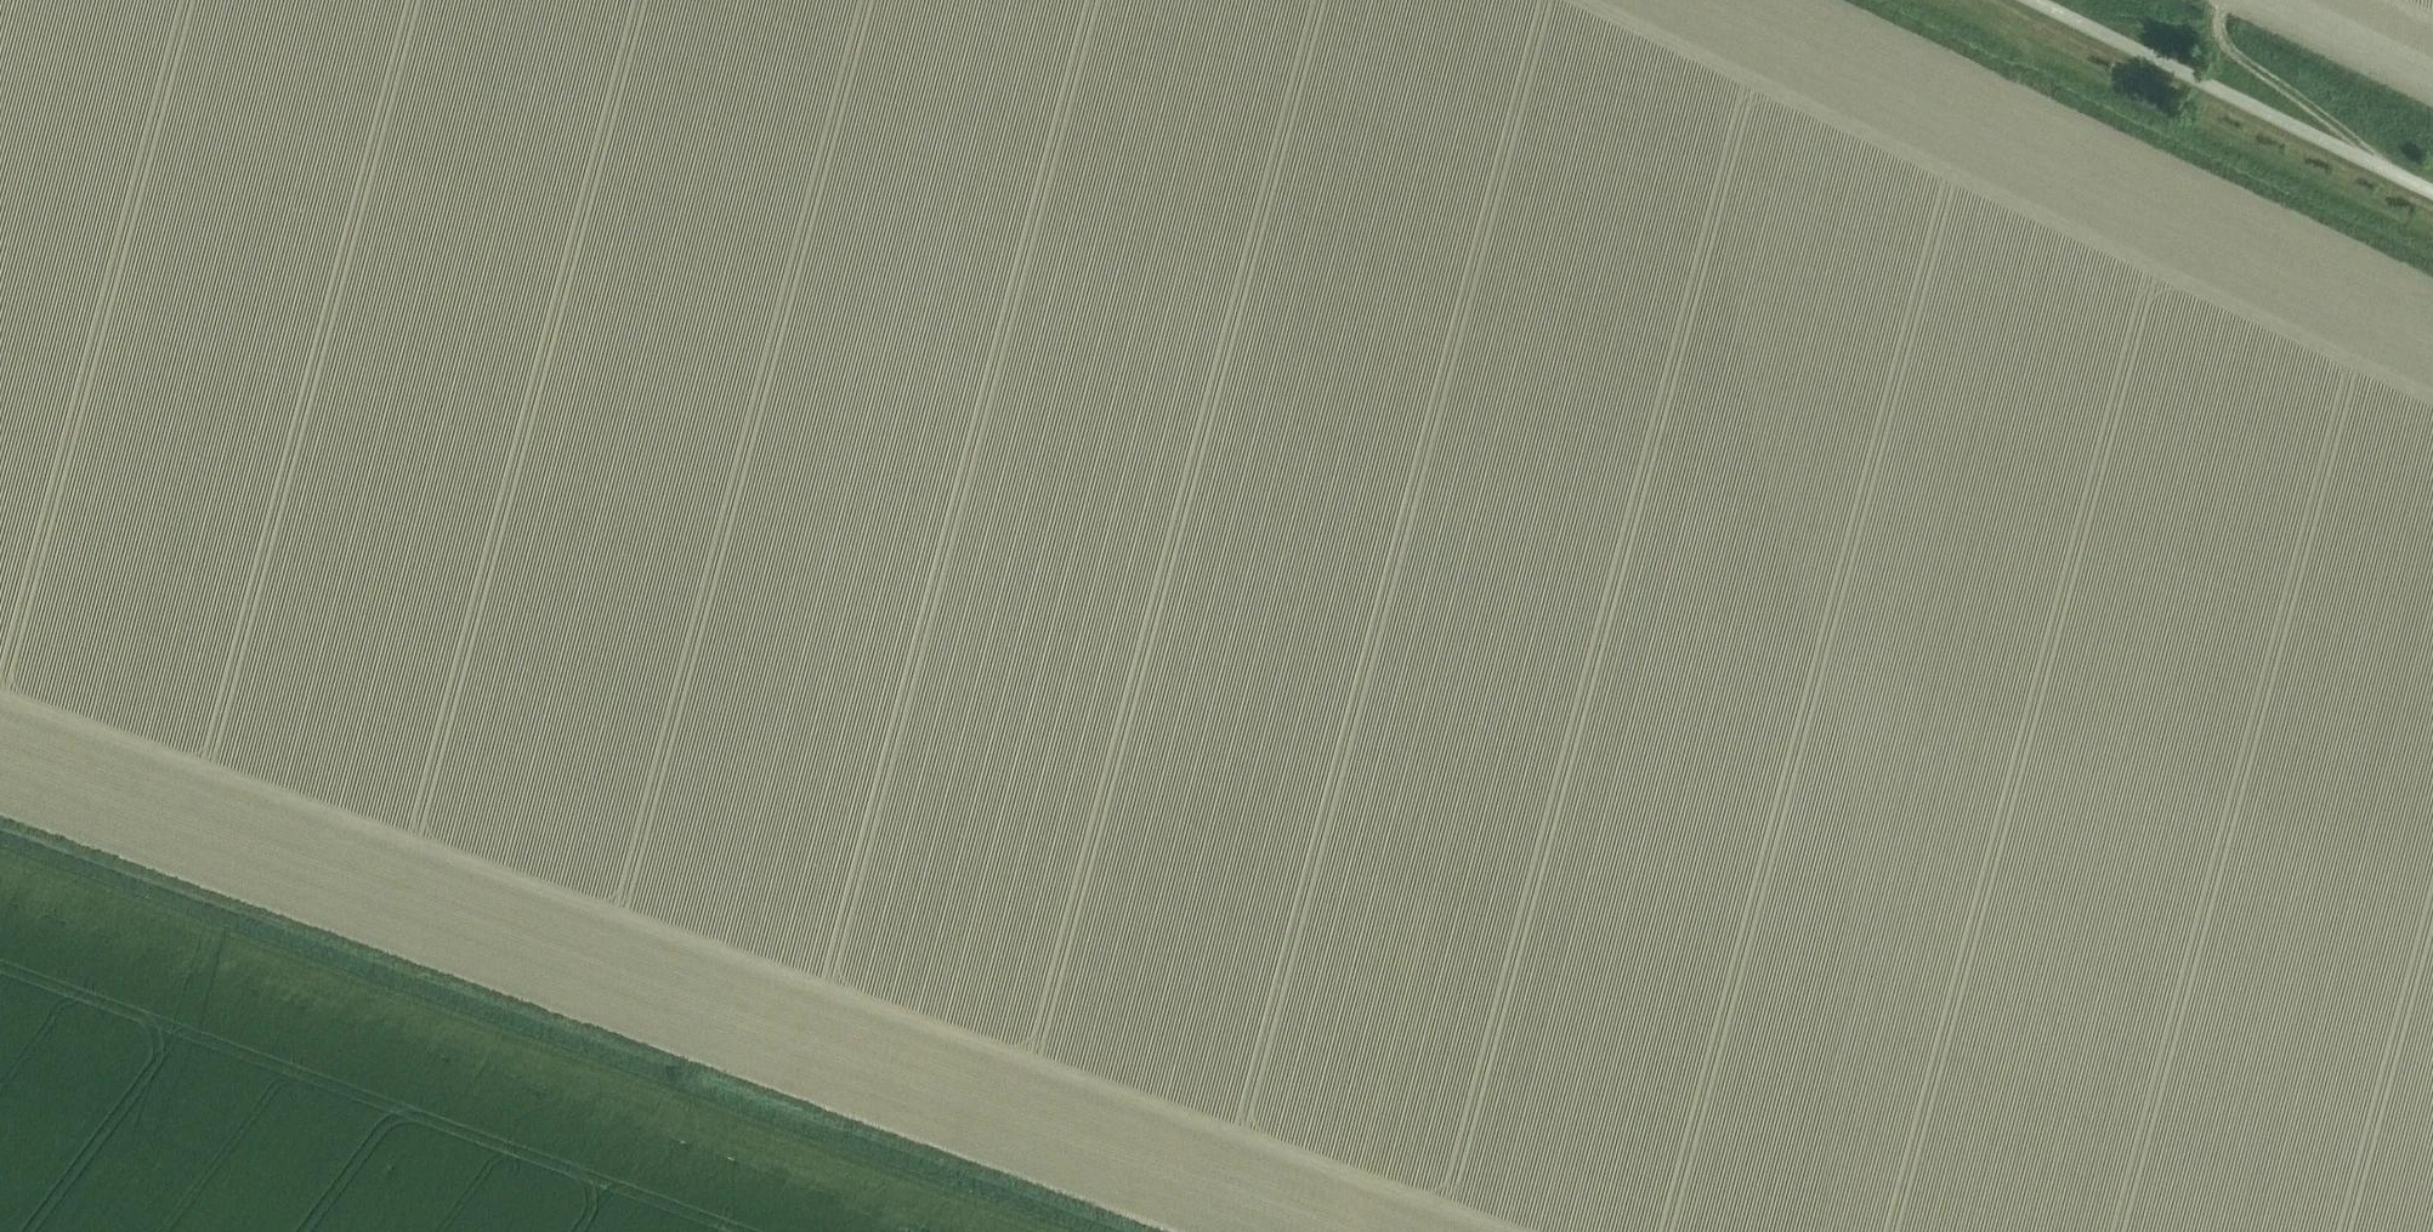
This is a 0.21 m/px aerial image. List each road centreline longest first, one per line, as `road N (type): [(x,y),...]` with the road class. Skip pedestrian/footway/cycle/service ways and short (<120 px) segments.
road 1 (unclassified): [(2432,193),(2024,0)]

